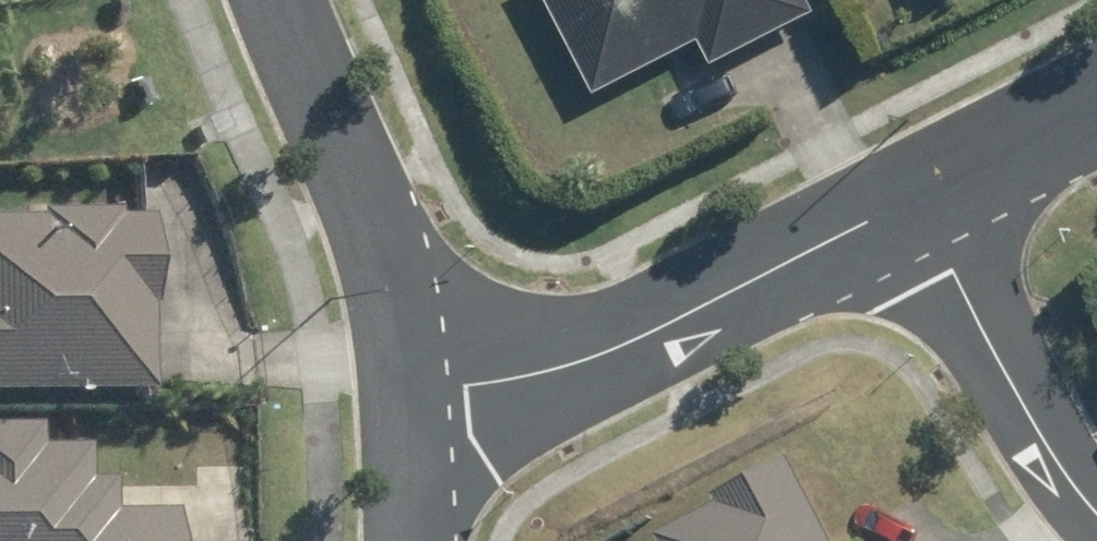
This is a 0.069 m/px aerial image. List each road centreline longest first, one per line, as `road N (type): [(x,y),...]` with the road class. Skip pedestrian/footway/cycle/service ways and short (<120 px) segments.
road 1 (residential): [(919,208),(556,371),(406,391)]
road 2 (residential): [(406,391),(391,261),(282,0)]
road 3 (residential): [(919,208),(1041,451),(1096,498)]
road 4 (residential): [(1096,108),(919,208)]
road 5 (residential): [(411,540),(406,391)]

